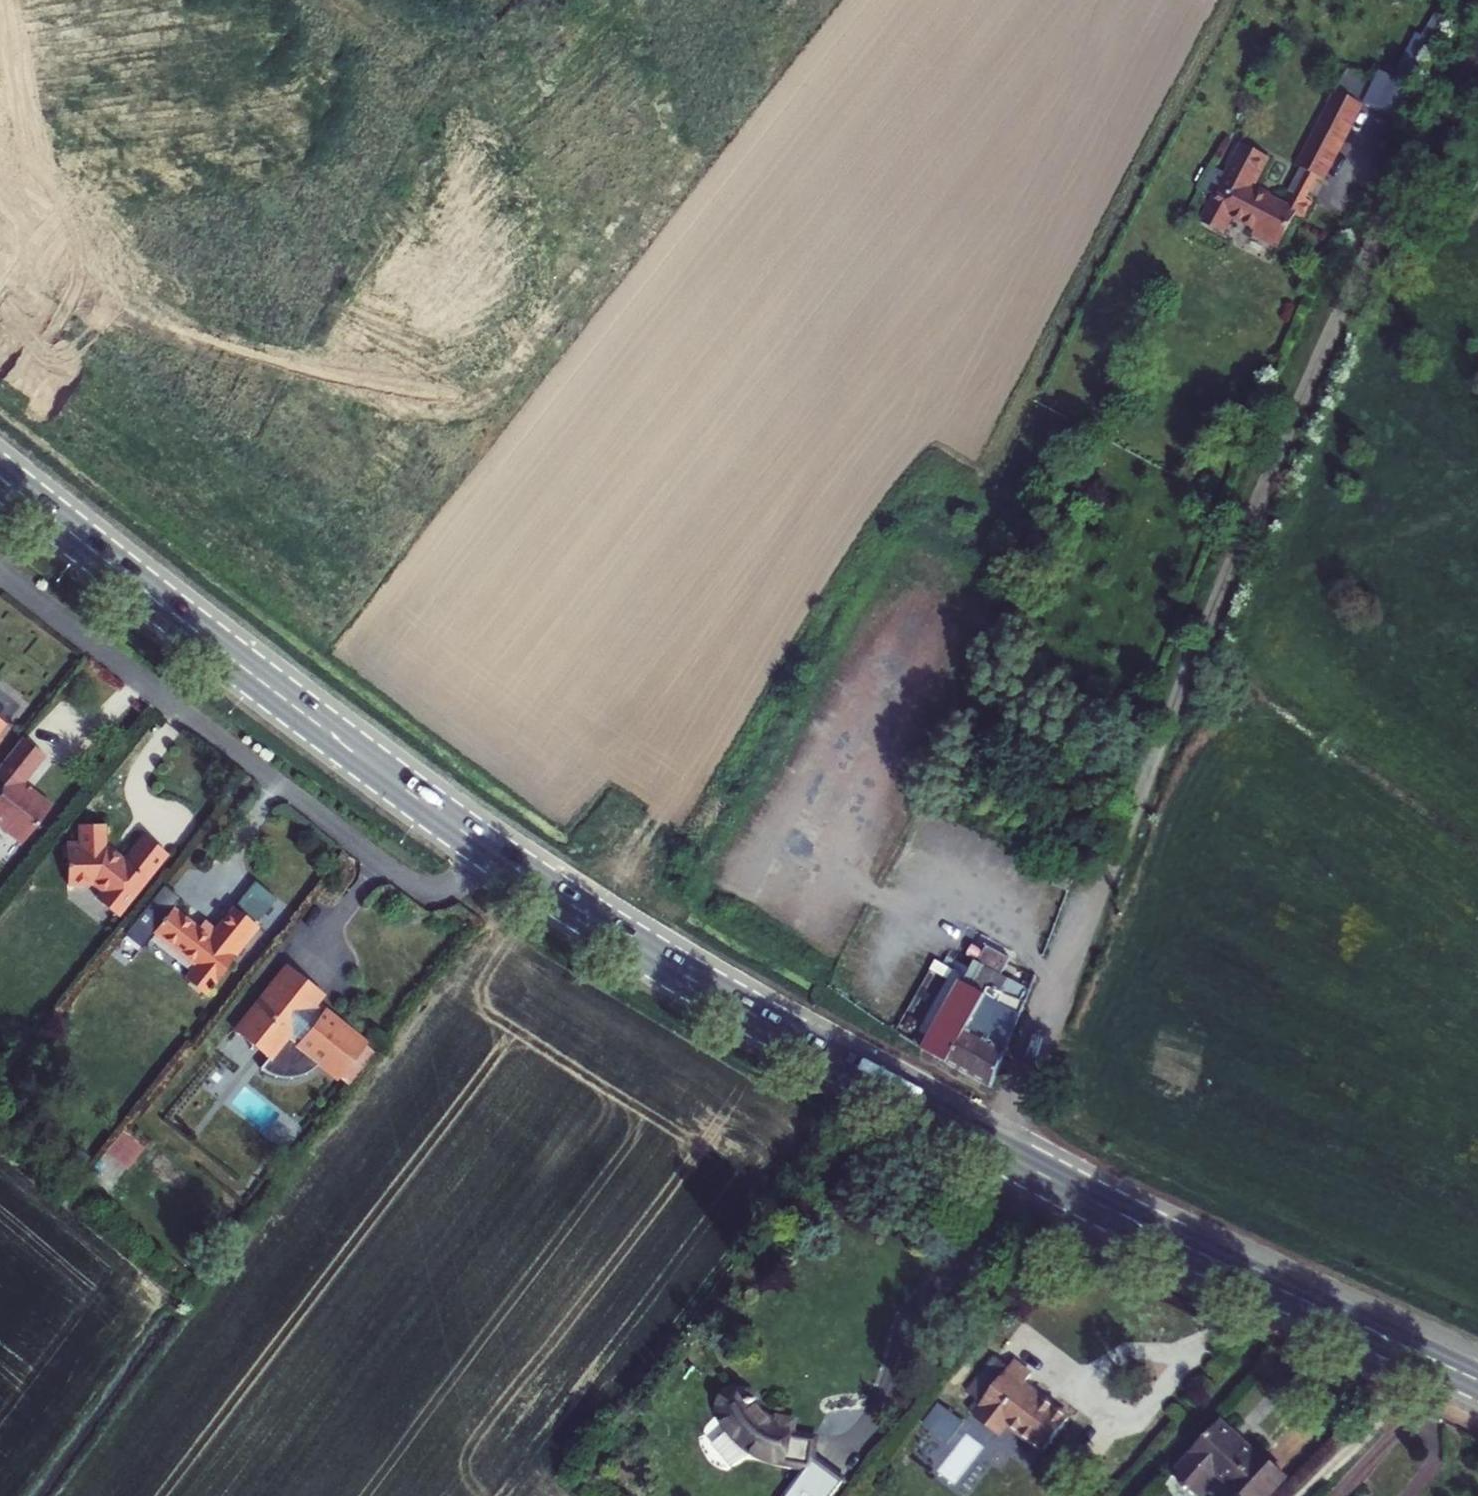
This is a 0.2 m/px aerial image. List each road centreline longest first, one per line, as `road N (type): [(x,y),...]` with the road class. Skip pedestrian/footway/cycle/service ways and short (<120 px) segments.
road 1 (track): [(1477,47),(1408,176),(986,1145)]
road 2 (primary): [(1477,1380),(986,1145),(694,981),(496,855)]
road 3 (primary): [(496,855),(0,477)]
road 4 (residential): [(0,570),(410,886),(440,890),(496,855)]

